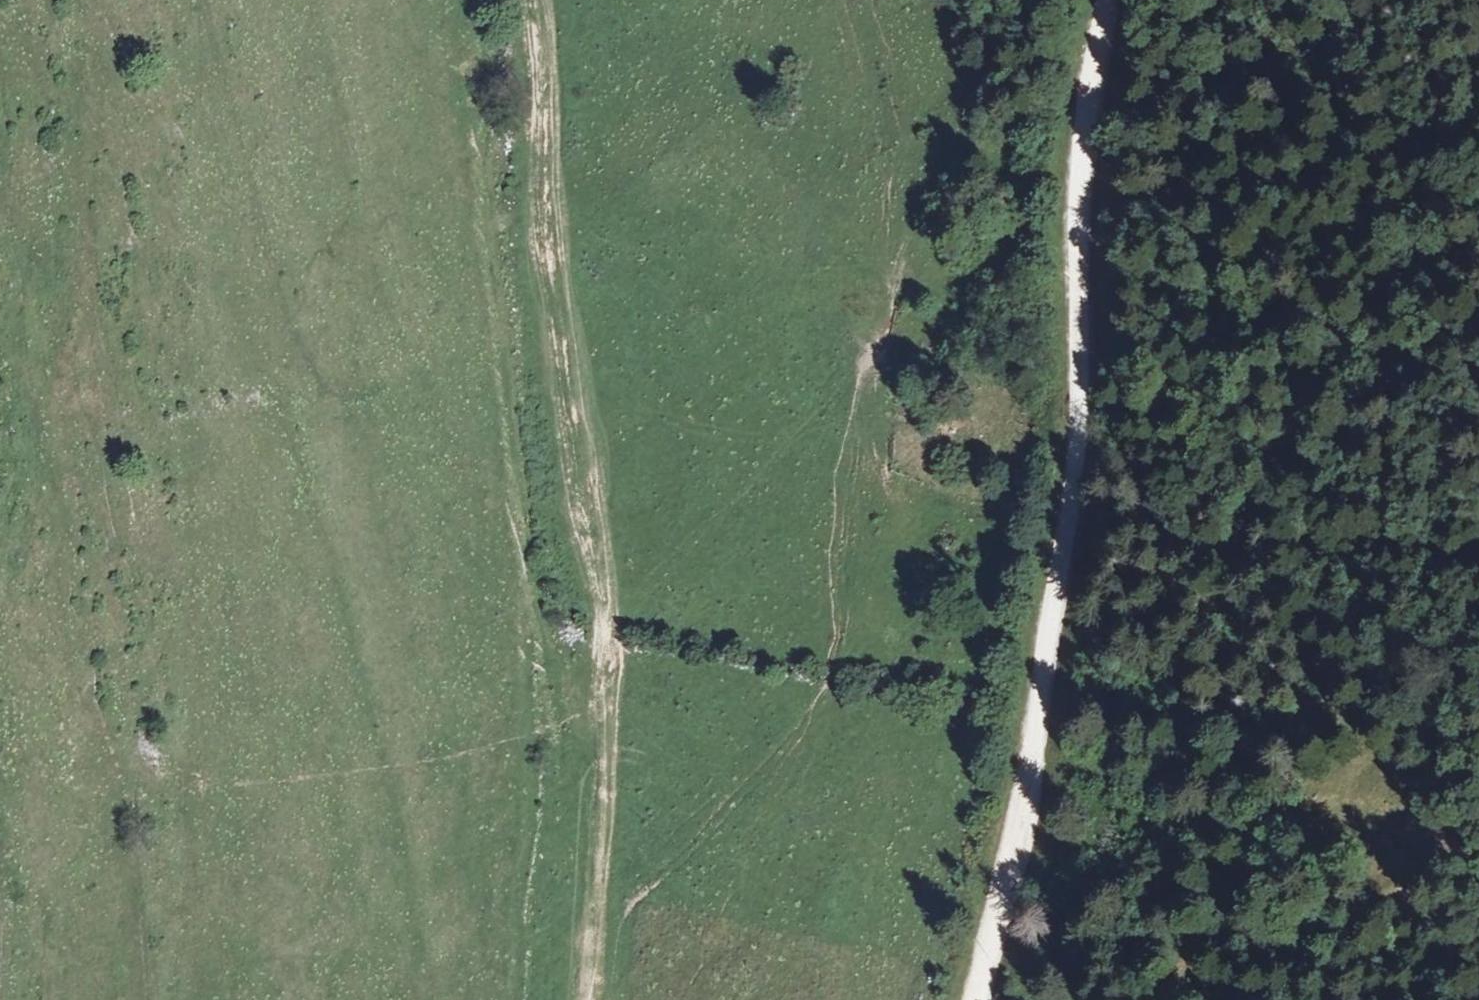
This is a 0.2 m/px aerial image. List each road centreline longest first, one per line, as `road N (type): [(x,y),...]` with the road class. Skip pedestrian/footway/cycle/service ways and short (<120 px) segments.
road 1 (track): [(1106,0),(1081,194),(1079,445),(1036,747),(978,999)]
road 2 (track): [(534,0),(610,657),(591,999)]

